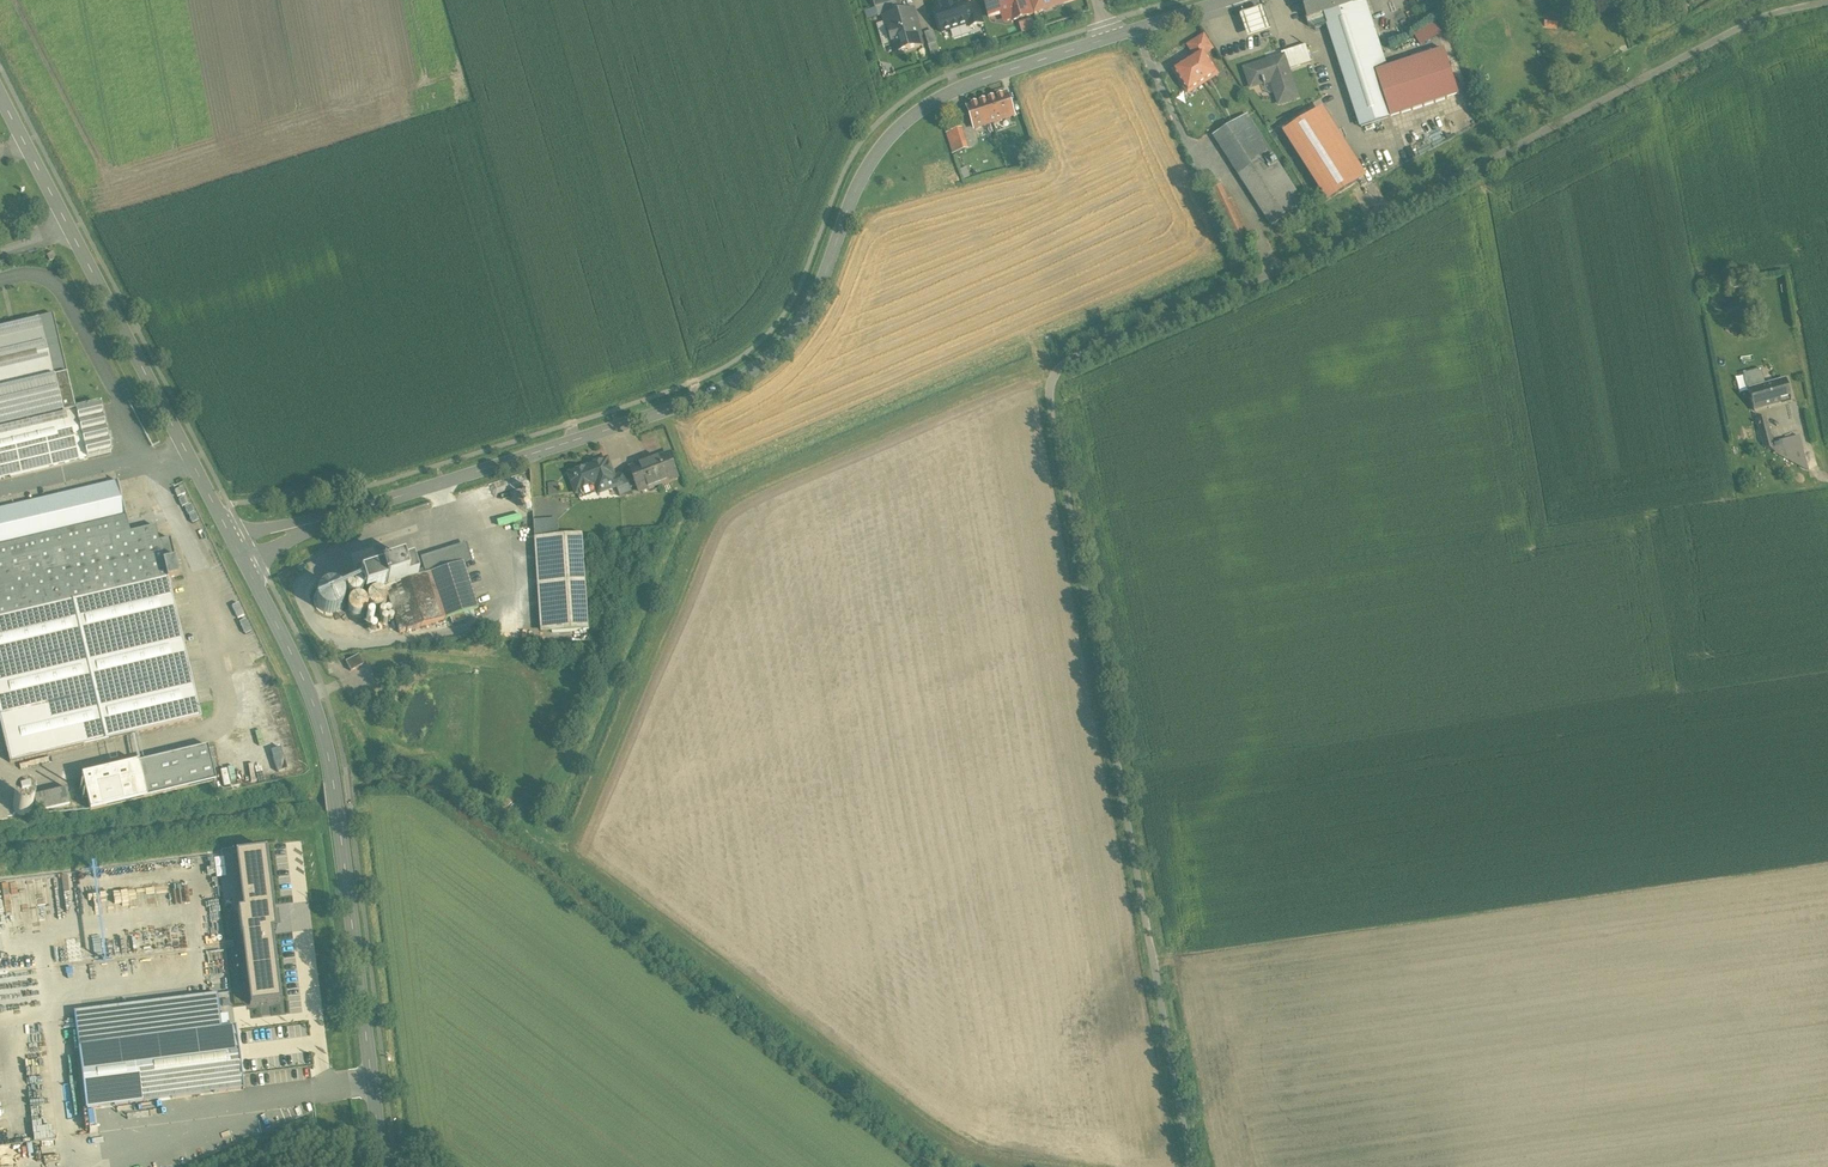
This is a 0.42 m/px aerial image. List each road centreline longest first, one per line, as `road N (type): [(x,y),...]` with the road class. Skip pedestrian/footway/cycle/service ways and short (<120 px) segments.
road 1 (unclassified): [(1191,1166),(1051,385),(1085,355),(1325,249),(1733,32),(1827,2)]
road 2 (tertiary): [(240,549),(679,406),(755,370),(804,319),(860,183),(896,131),(956,89),(1109,38)]
road 3 (secondary): [(240,549),(298,668),(326,748),(383,1166)]
road 4 (secondary): [(0,94),(240,549)]
road 5 (tertiary): [(1109,38),(1226,0)]

